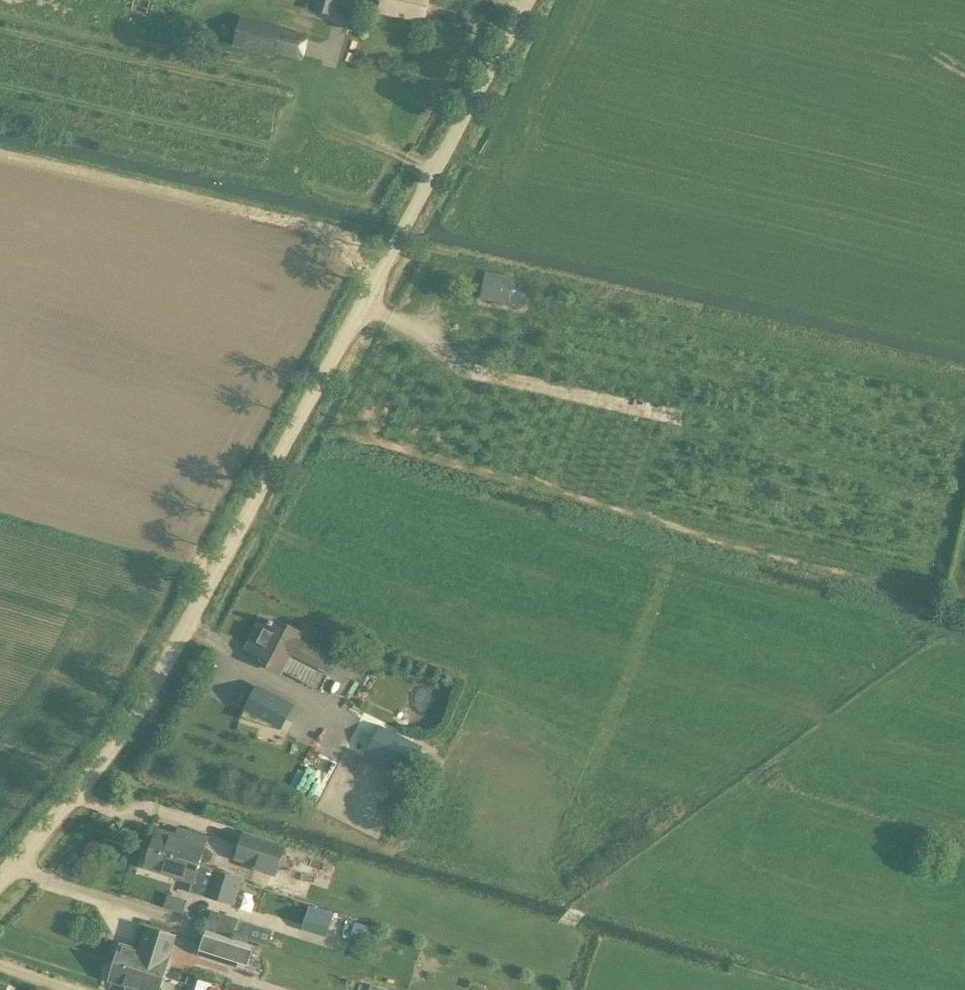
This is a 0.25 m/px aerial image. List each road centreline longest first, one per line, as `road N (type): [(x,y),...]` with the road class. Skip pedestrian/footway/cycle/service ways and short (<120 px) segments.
road 1 (unclassified): [(0,889),(76,803),(162,682),(531,0)]

